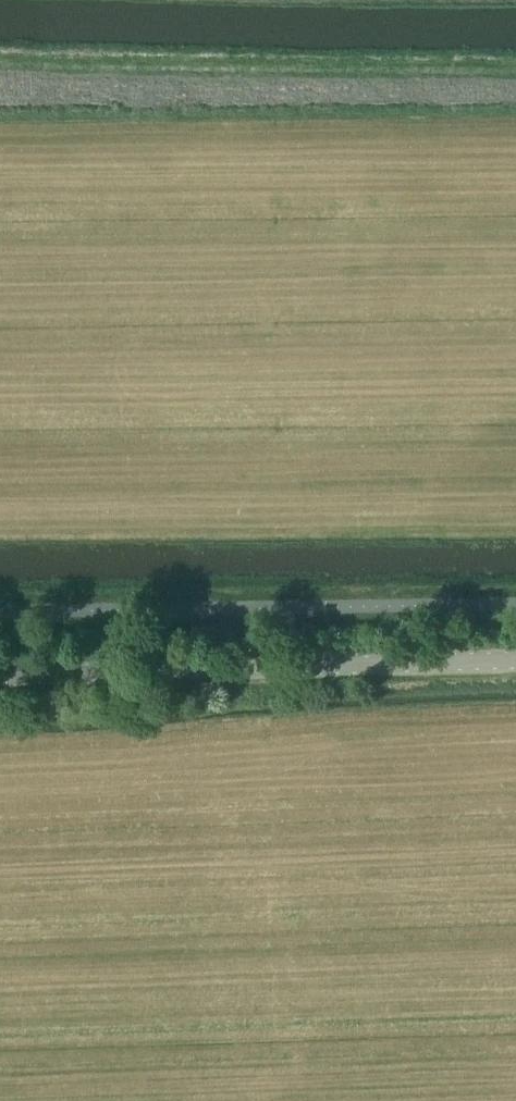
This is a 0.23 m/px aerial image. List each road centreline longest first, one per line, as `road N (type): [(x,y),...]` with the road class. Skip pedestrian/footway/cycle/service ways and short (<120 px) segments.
road 1 (secondary): [(0,672),(515,658)]

